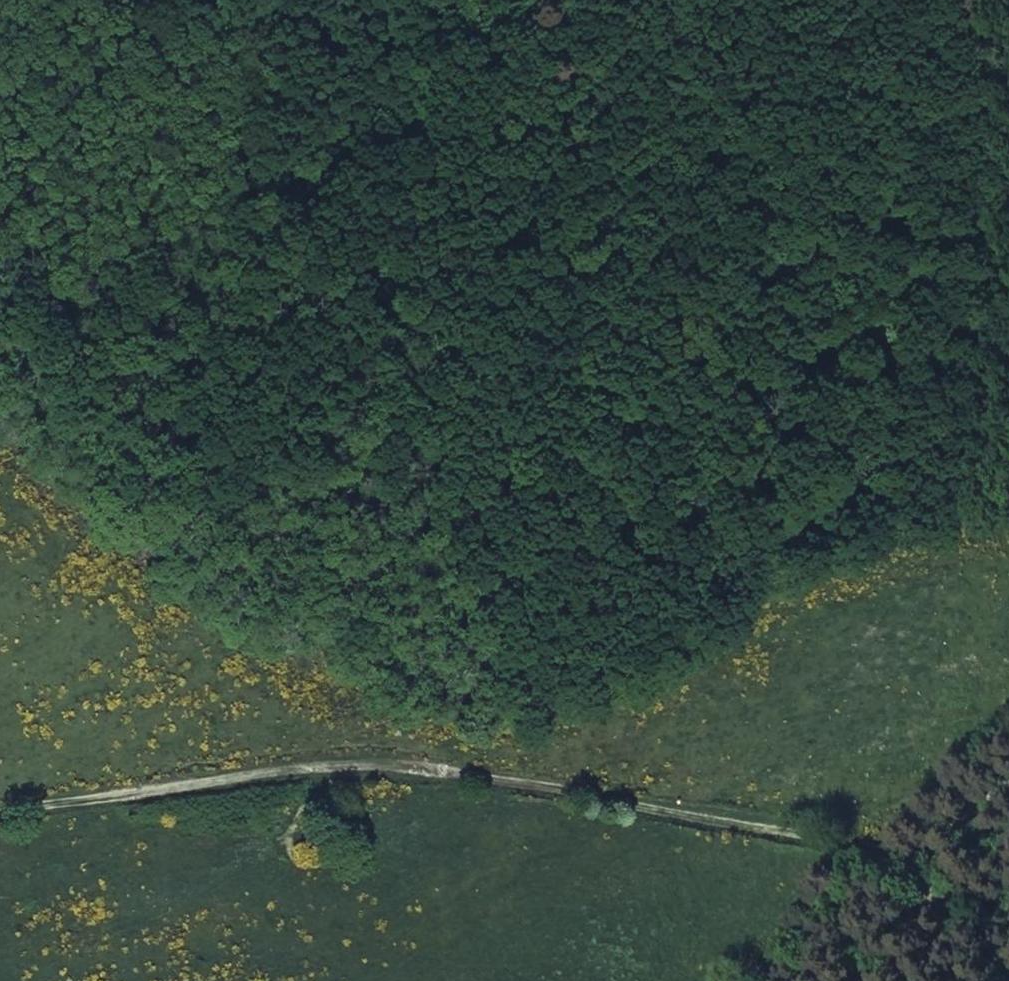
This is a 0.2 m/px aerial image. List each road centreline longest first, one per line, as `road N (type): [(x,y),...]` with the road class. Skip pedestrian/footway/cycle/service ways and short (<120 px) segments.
road 1 (track): [(0,816),(377,757),(918,852),(1008,793)]
road 2 (track): [(1008,956),(978,915),(920,883),(918,852)]

